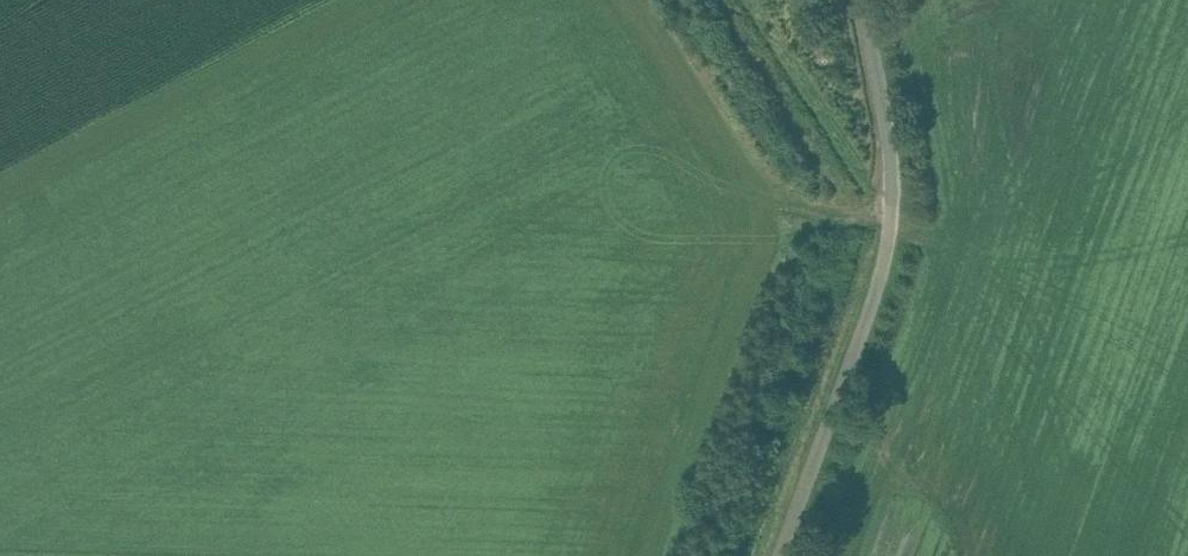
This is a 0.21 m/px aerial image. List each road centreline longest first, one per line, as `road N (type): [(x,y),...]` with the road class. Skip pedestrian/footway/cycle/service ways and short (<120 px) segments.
road 1 (unclassified): [(784,555),(896,234),(871,0)]

